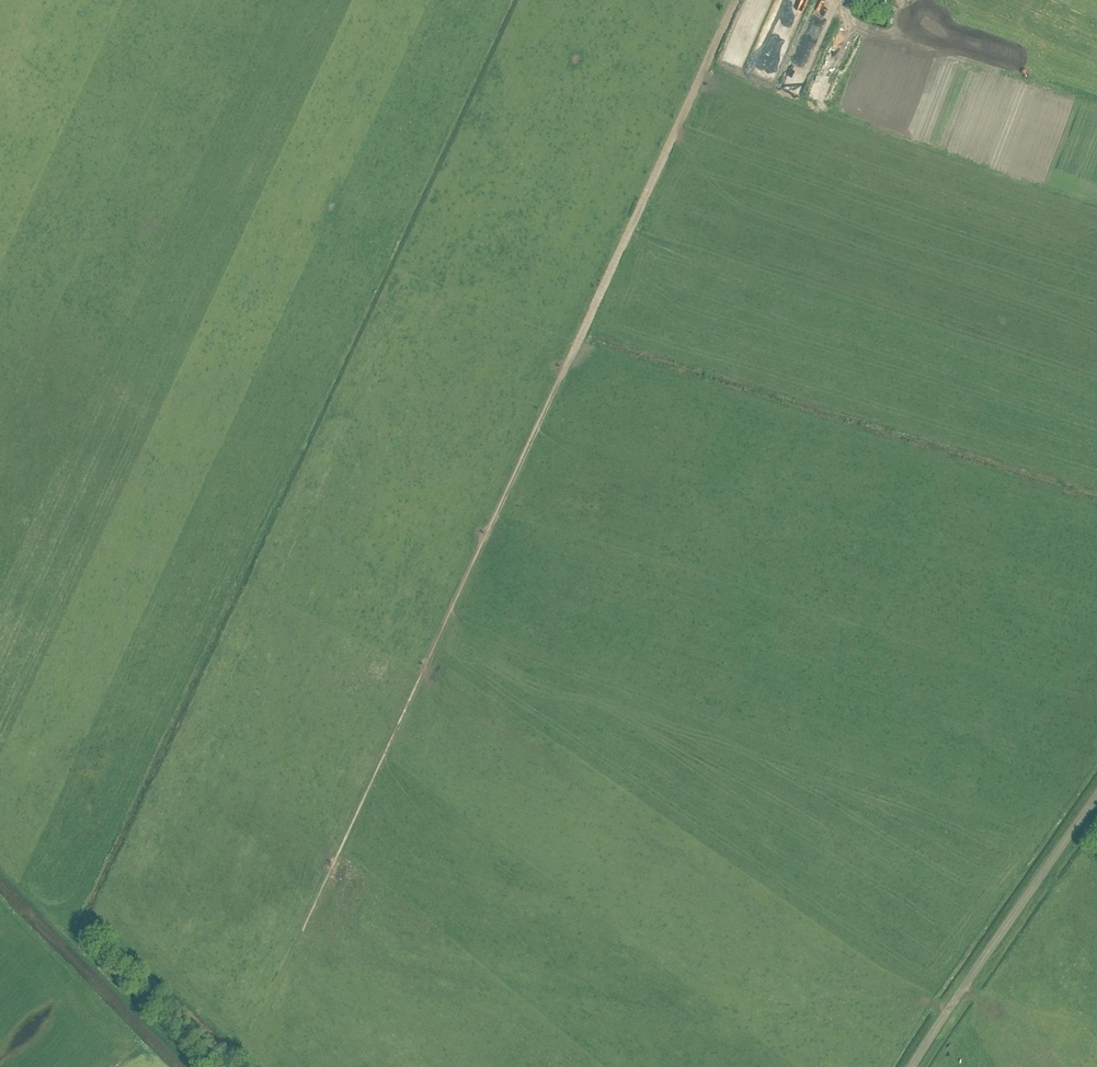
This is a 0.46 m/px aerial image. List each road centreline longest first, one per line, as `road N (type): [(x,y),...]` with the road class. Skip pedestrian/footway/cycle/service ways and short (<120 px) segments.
road 1 (unclassified): [(912,1066),(1096,796)]

